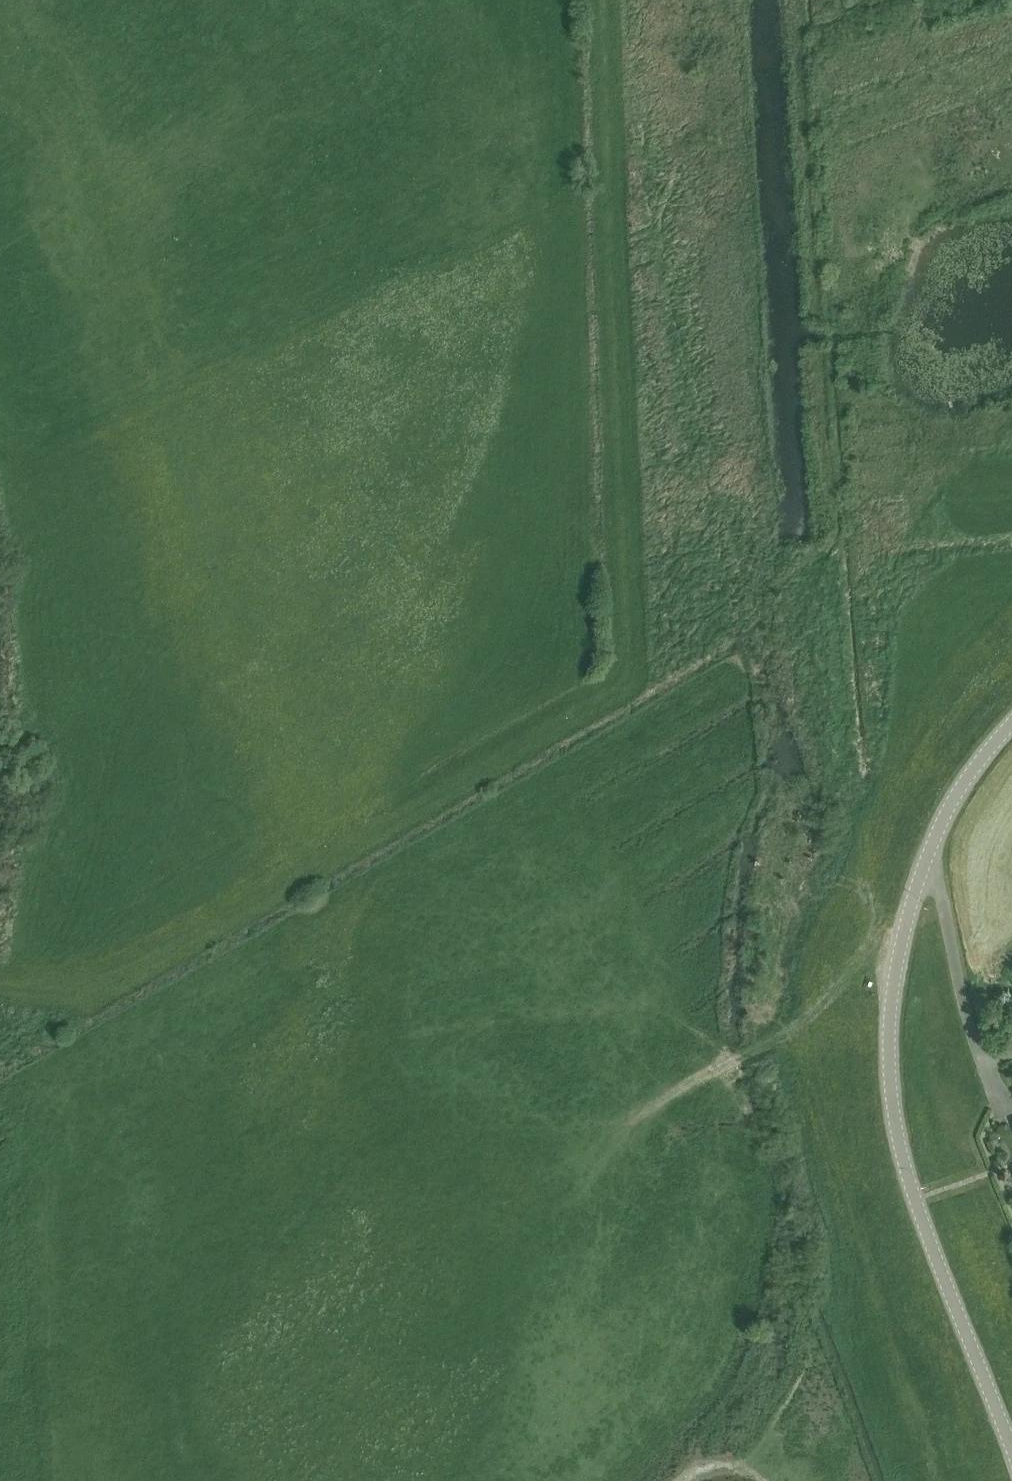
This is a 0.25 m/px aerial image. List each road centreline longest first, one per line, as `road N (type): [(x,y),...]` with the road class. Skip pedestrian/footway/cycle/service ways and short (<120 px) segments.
road 1 (tertiary): [(1011,1451),(915,1200),(895,1117),(889,1043),(901,942),(929,851),(973,769),(1011,726)]
road 2 (track): [(900,950),(867,960),(773,1043),(626,1126)]

